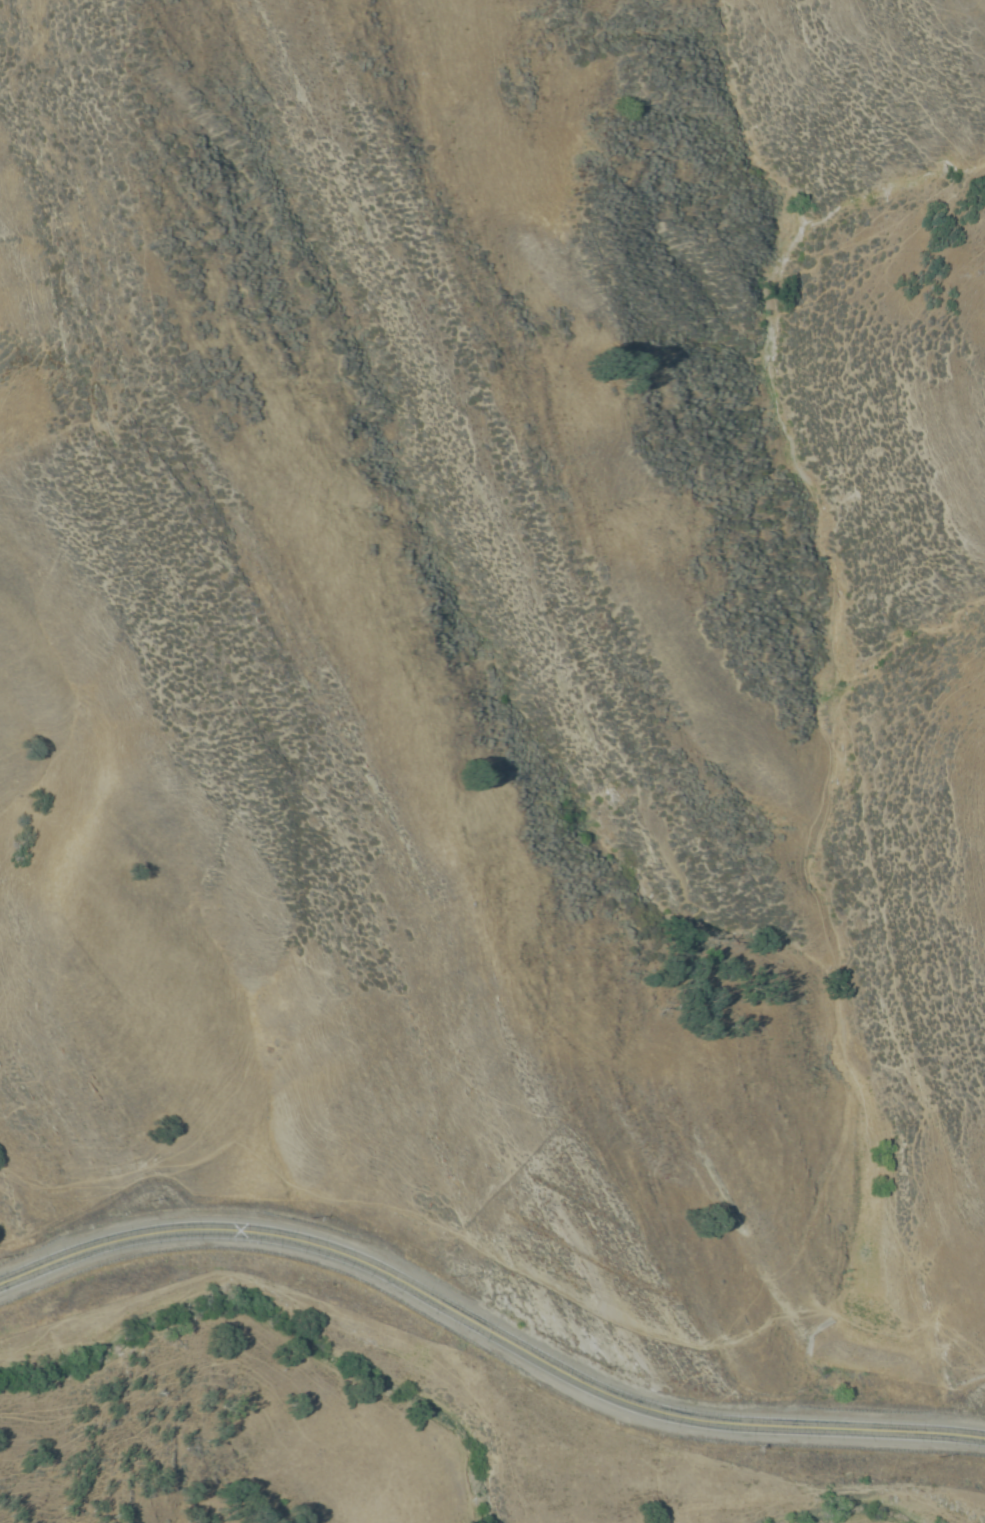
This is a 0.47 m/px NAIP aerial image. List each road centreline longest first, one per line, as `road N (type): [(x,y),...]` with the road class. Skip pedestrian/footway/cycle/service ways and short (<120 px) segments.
road 1 (tertiary): [(984,1417),(702,1418),(649,1406),(598,1389),(389,1272),(261,1231),(164,1232),(0,1289)]

